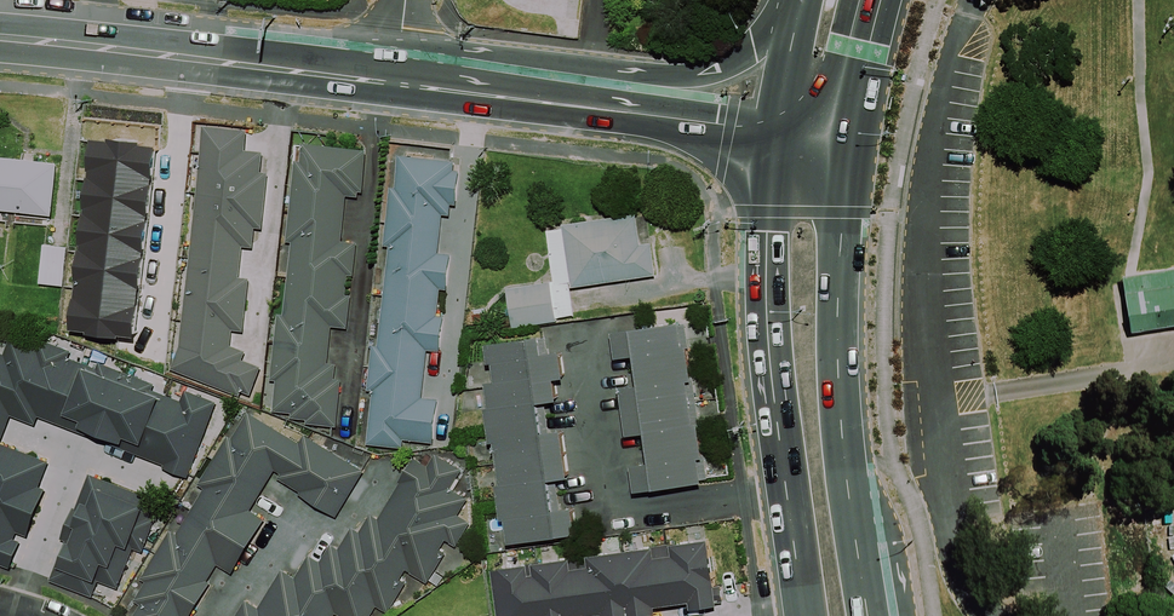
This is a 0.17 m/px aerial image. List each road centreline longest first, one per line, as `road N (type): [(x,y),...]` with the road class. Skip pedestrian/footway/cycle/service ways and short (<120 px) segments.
road 1 (primary): [(806,615),(769,338),(776,130)]
road 2 (primary): [(853,136),(837,355),(871,615)]
road 3 (trunk): [(396,83),(0,40)]
road 4 (trunk): [(585,106),(719,64),(795,10)]
road 5 (trunk): [(776,130),(585,106)]
road 6 (trunk): [(585,106),(396,83)]
road 7 (trunk): [(879,0),(853,136)]
road 8 (trunk): [(776,130),(795,10)]

